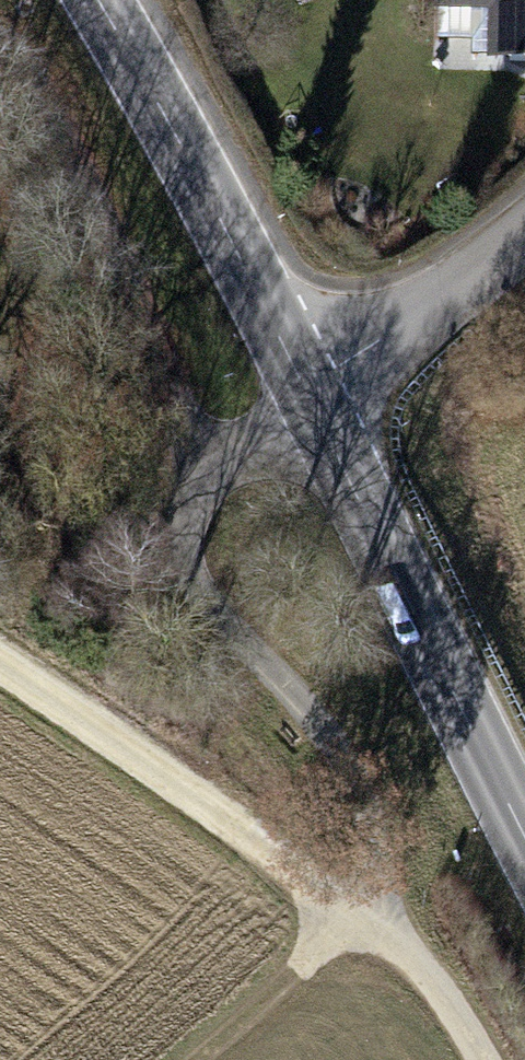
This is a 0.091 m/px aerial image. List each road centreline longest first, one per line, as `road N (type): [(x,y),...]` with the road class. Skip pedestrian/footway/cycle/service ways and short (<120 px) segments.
road 1 (track): [(200,484),(181,572),(247,654),(345,753),(383,851),(369,929),(429,976),(486,1059)]
road 2 (track): [(0,653),(369,929),(215,1059)]
road 3 (secondary): [(313,395),(524,816)]
road 4 (secondary): [(96,0),(313,395)]
road 5 (residential): [(524,233),(313,395)]

